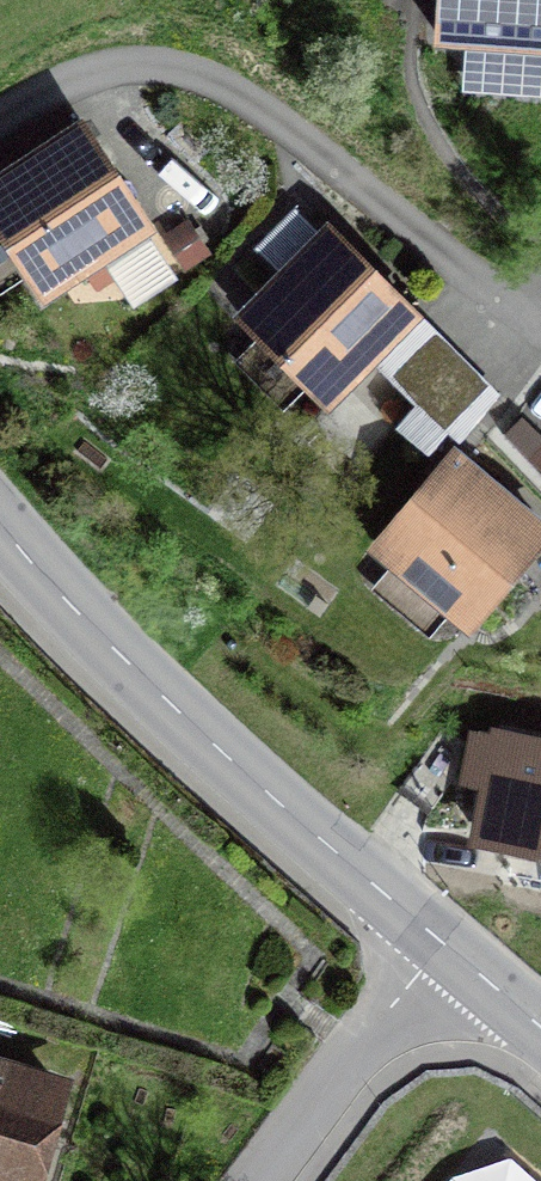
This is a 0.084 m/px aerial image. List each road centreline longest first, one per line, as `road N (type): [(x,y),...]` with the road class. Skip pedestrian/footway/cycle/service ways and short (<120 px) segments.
road 1 (tertiary): [(444,946),(152,688),(0,524)]
road 2 (residential): [(444,946),(262,1180)]
road 3 (tertiary): [(540,1029),(444,946)]

